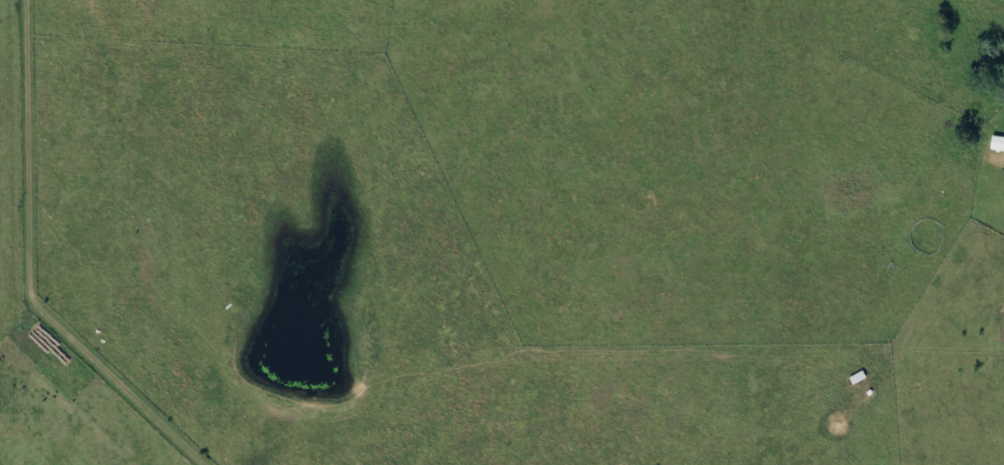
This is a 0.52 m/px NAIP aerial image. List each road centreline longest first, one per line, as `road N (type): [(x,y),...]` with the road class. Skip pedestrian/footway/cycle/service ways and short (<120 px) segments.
road 1 (residential): [(202,464),(30,295),(24,0)]

